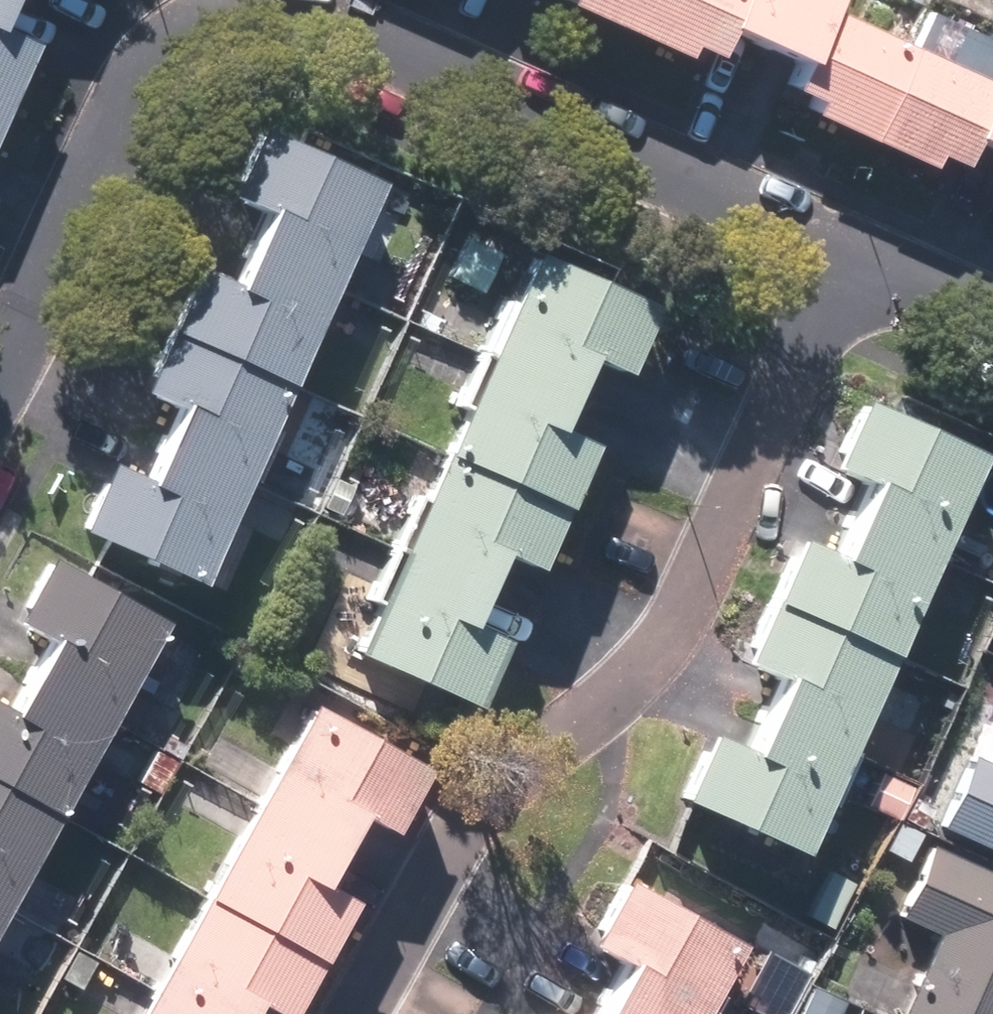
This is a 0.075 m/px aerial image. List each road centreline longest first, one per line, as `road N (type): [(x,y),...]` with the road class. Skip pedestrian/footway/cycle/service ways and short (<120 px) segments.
road 1 (residential): [(0,378),(70,253),(170,41),(287,15),(848,257)]
road 2 (residential): [(363,1013),(489,797),(654,664),(744,448),(848,257)]
road 3 (residential): [(848,257),(992,326)]

